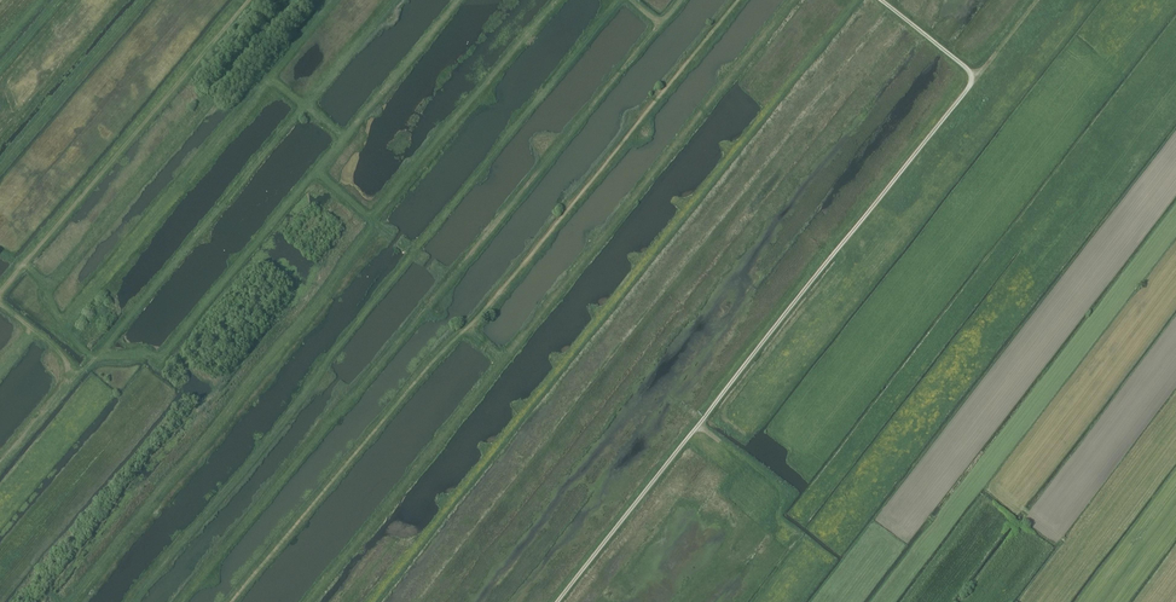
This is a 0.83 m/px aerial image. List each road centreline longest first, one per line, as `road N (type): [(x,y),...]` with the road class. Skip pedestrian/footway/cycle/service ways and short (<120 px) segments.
road 1 (track): [(884,0),(977,76),(557,601)]
road 2 (track): [(737,0),(475,322),(231,601)]
road 3 (track): [(0,290),(249,0)]

